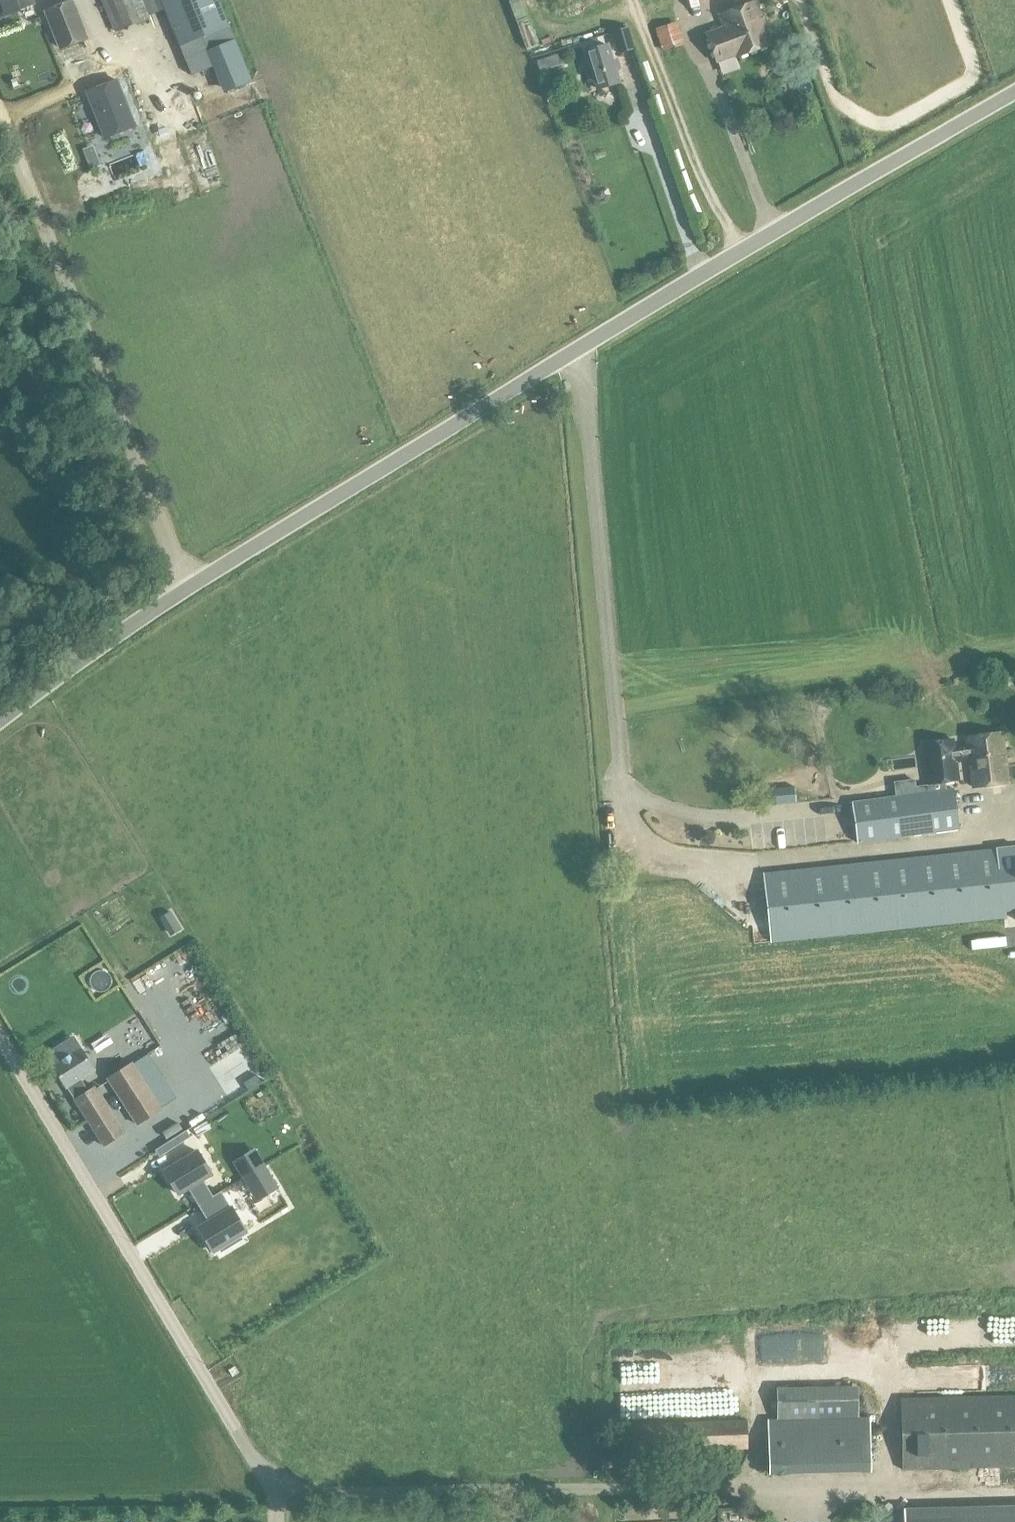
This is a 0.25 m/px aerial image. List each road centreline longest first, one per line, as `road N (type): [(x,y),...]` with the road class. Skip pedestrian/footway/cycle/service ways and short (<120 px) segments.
road 1 (unclassified): [(1014,1489),(305,1488),(283,1480),(243,1445),(0,1040)]
road 2 (unclassified): [(0,722),(188,589),(724,260),(1014,94)]

